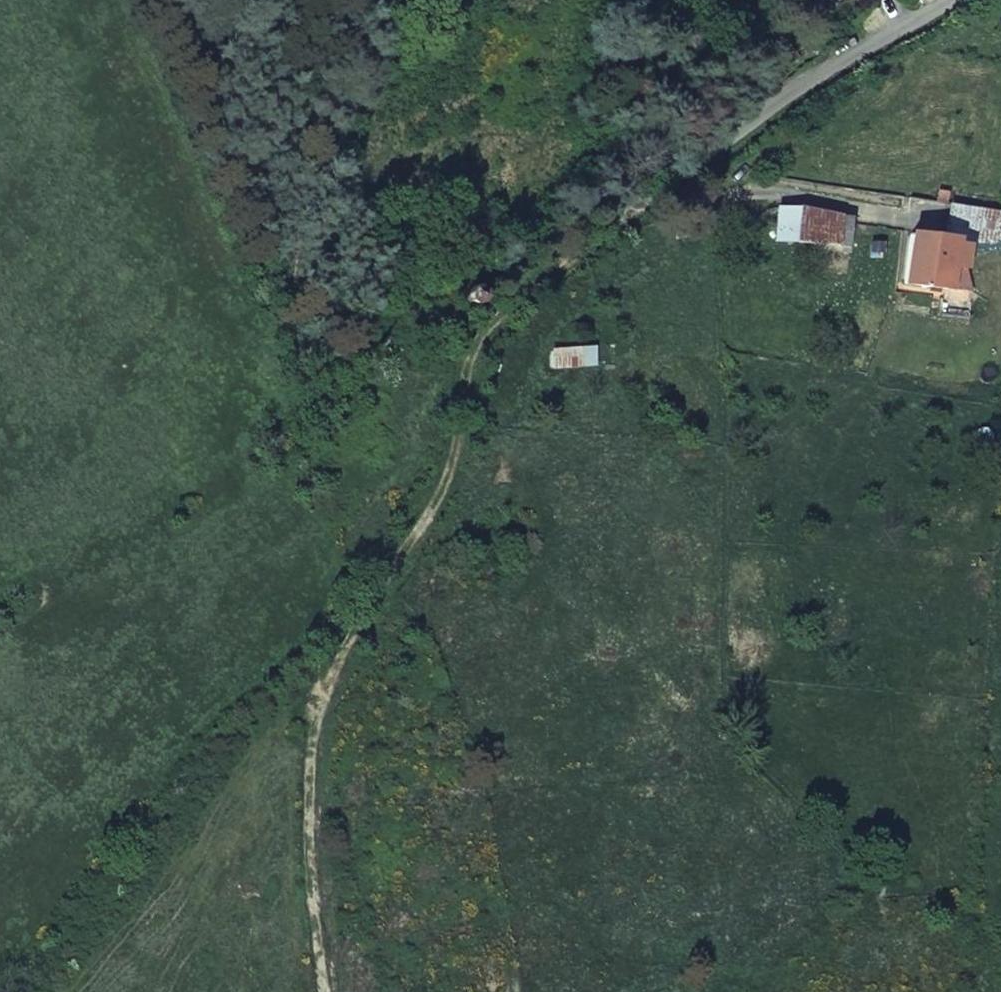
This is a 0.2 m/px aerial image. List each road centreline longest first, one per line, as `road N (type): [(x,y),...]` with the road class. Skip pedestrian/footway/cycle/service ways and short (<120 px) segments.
road 1 (track): [(325,991),(306,856),(317,736),(345,637),(441,469),(464,370),(491,339),(680,185)]
road 2 (residential): [(977,0),(842,75),(680,185)]

